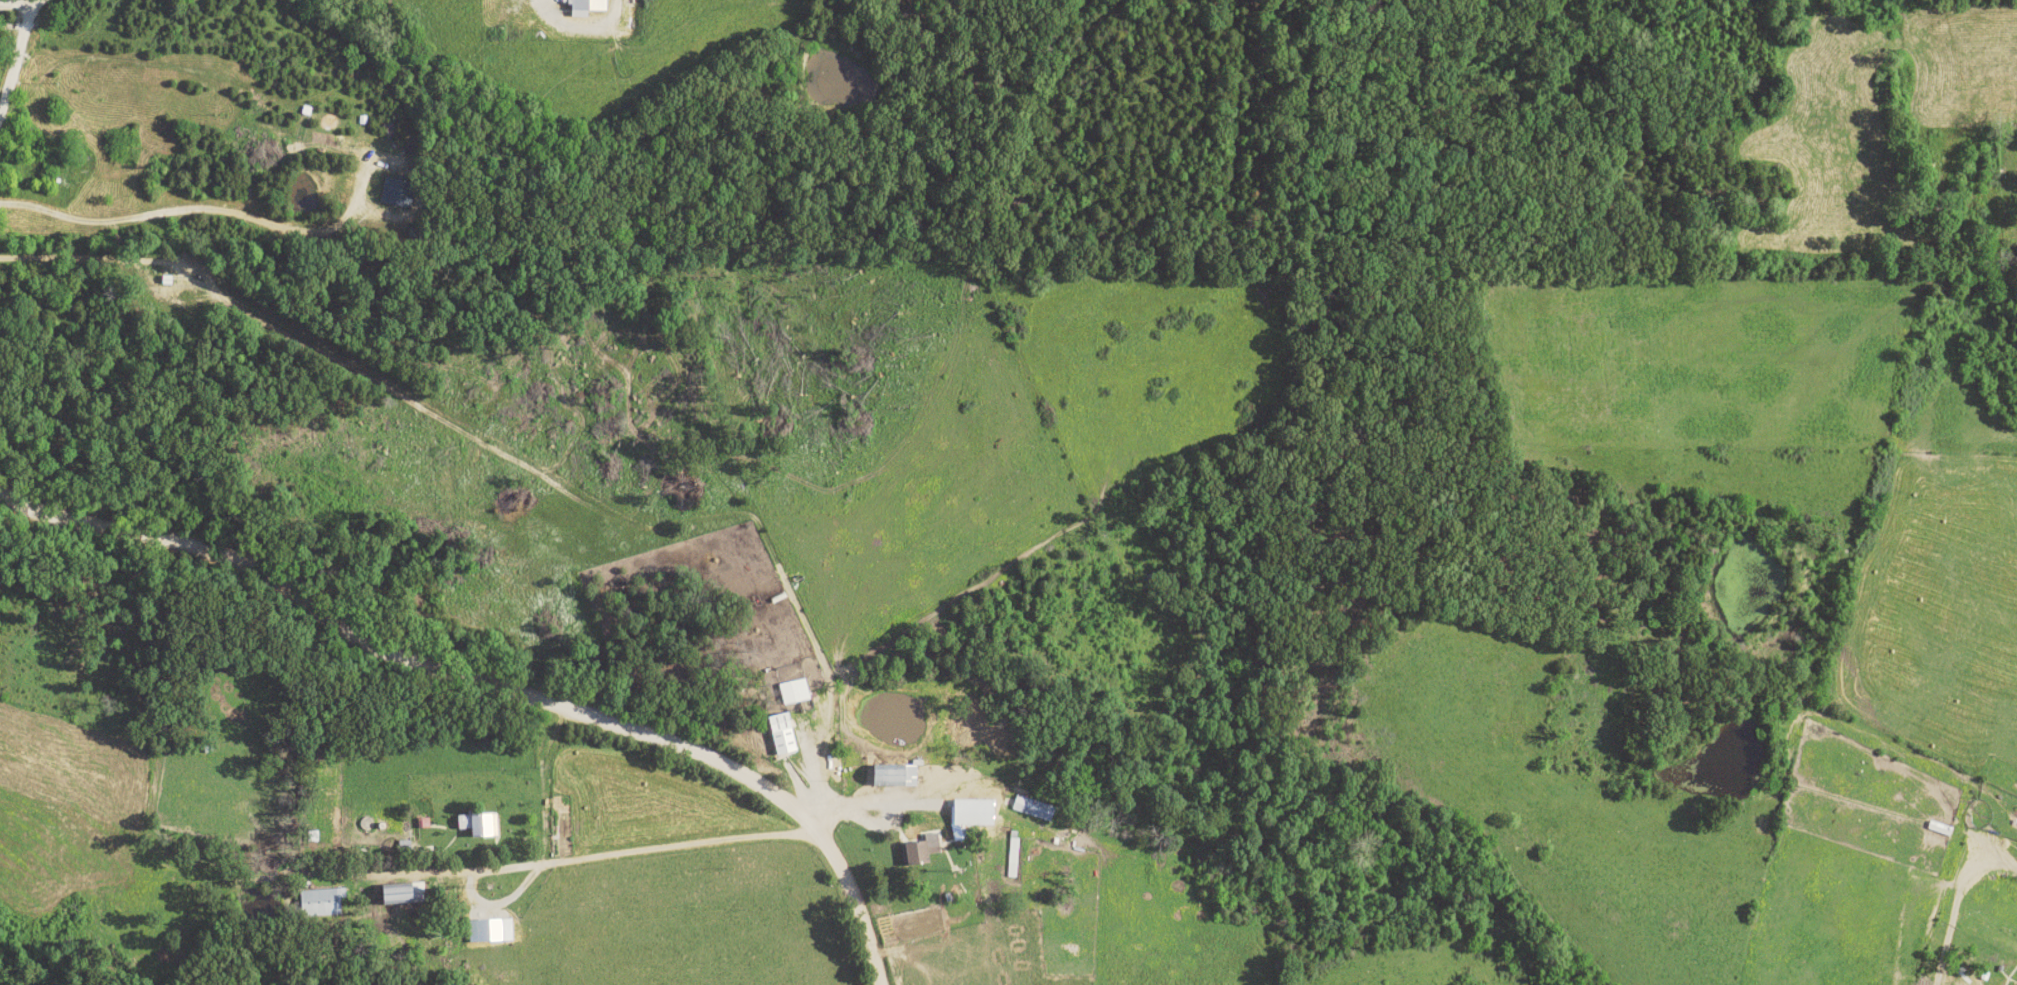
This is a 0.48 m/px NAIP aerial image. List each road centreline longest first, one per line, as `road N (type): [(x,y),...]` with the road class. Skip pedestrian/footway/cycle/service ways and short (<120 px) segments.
road 1 (residential): [(873,984),(863,942),(814,837),(720,764),(387,658),(190,548),(0,507)]

